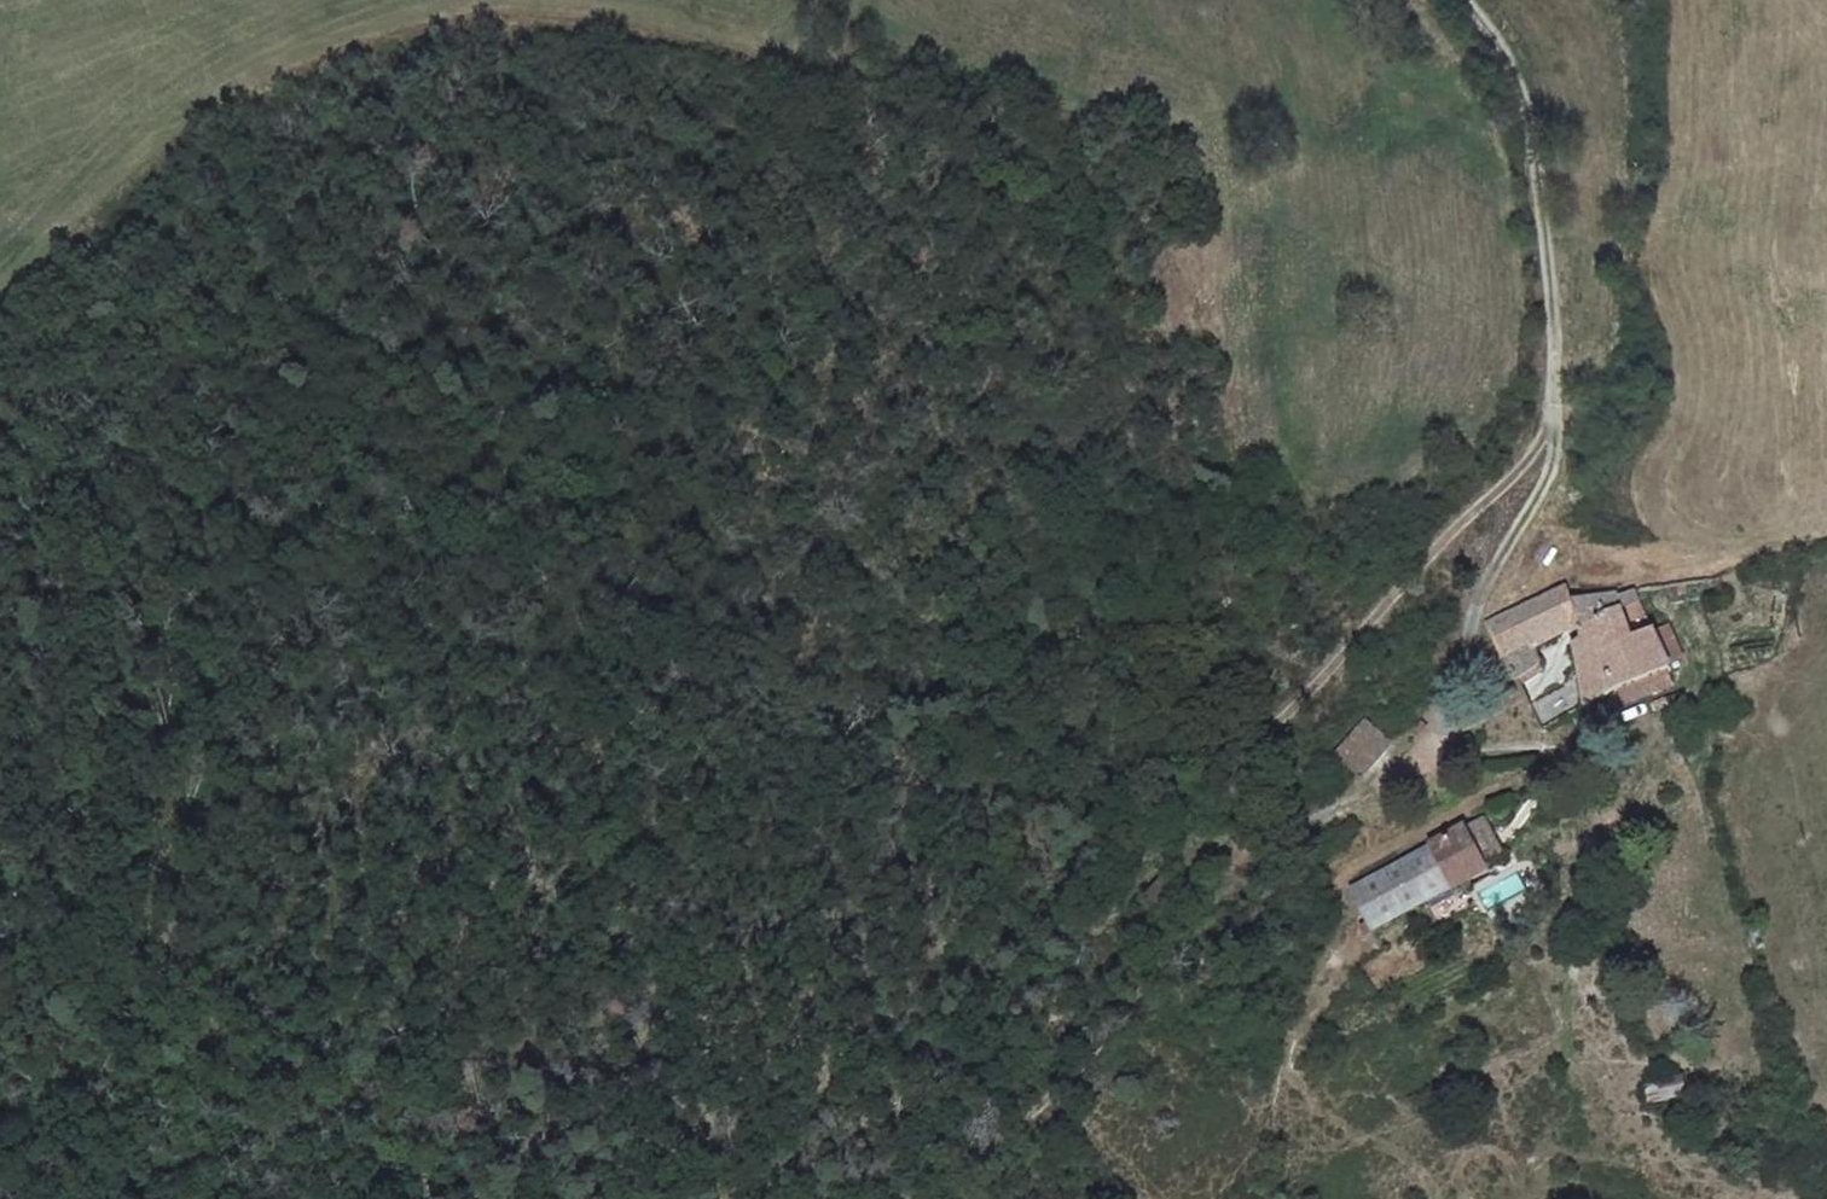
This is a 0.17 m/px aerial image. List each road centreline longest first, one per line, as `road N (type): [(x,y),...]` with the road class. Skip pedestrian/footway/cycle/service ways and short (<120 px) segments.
road 1 (track): [(1040,1099),(1220,907),(1237,769),(1549,434),(1551,310),(1538,171),(1500,41),(1459,0)]

